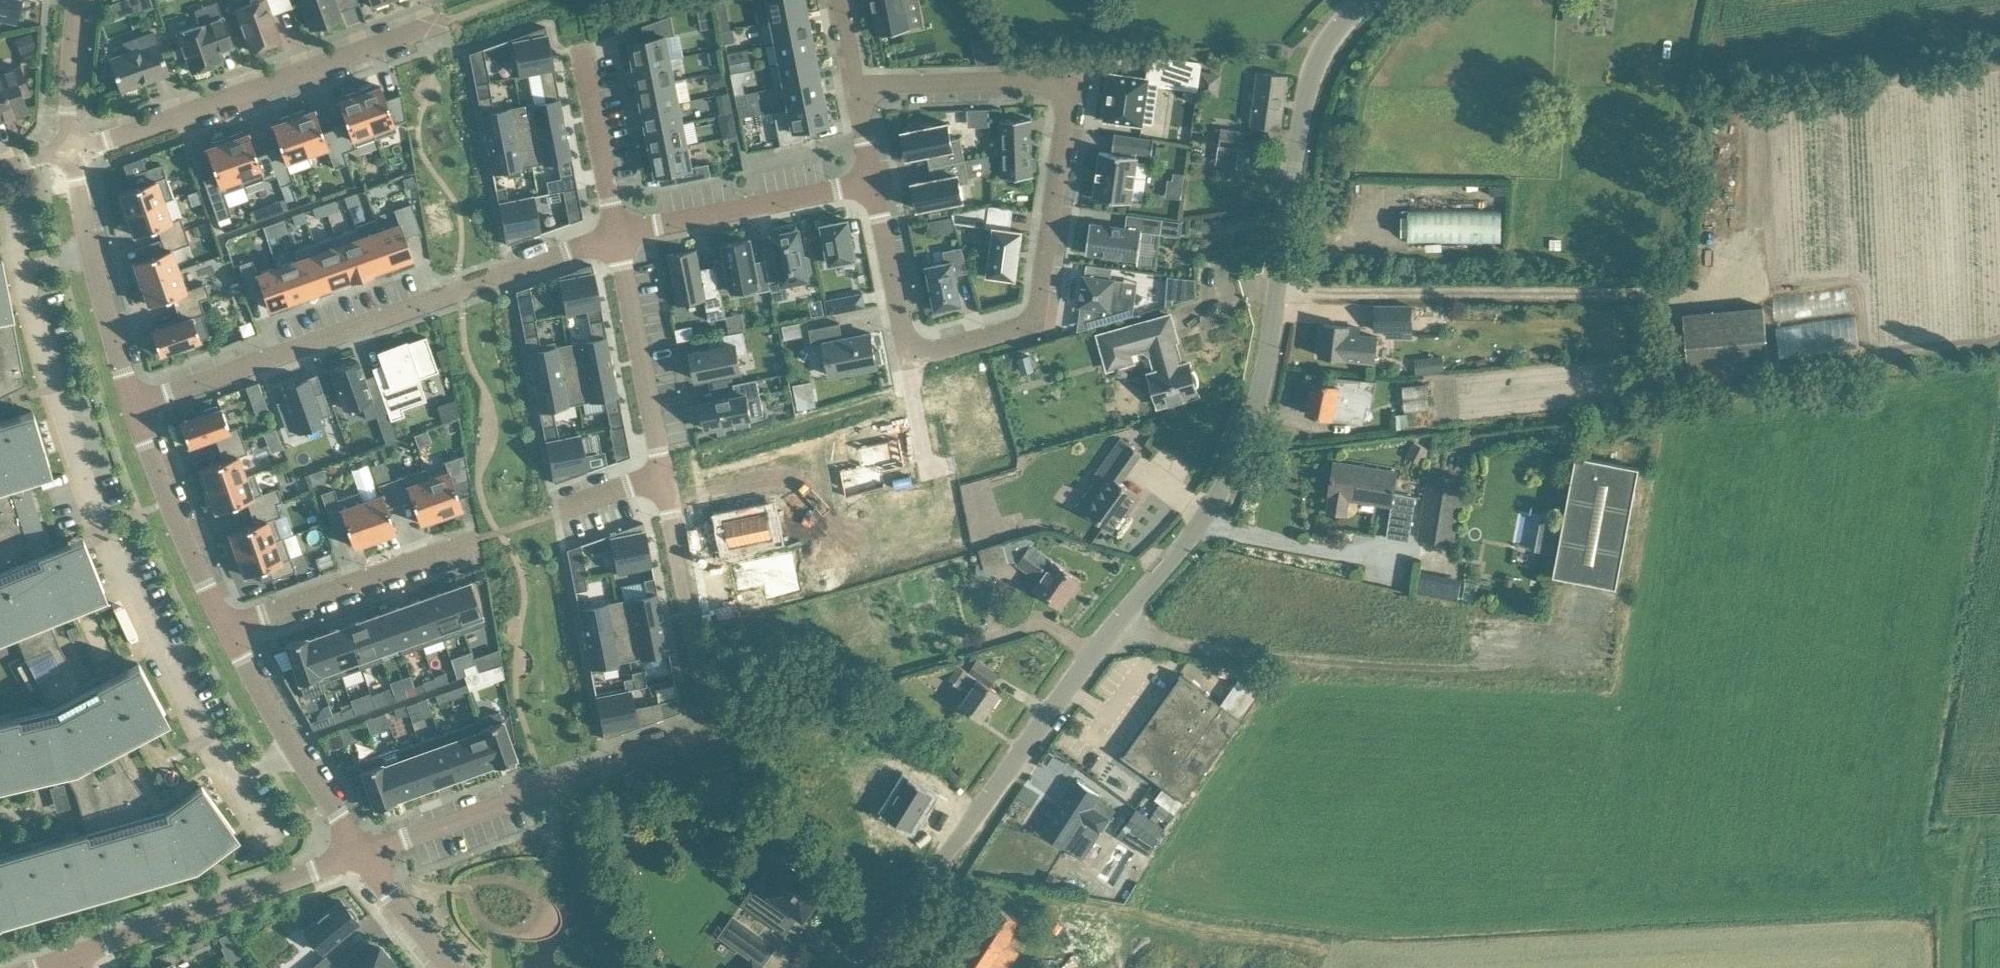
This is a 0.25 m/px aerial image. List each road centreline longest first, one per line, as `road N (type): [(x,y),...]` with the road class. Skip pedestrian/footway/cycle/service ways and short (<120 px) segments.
road 1 (unclassified): [(865,967),(1120,616),(1234,474),(1267,357),(1309,82),(1338,24),(1368,0)]
road 2 (residential): [(856,88),(1054,85),(1066,113),(1036,317),(937,350),(910,342),(873,185)]
road 3 (residential): [(664,481),(711,708),(694,746),(362,855)]
road 4 (residential): [(132,406),(617,236)]
road 5 (residential): [(69,151),(442,23)]
road 6 (residential): [(362,855),(72,959)]
road 7 (residential): [(499,531),(228,630)]
road 8 (residential): [(69,151),(132,406)]
road 9 (residential): [(228,630),(362,855)]
road 10 (residential): [(617,236),(873,185)]
road 11 (residential): [(617,236),(664,481)]
road 12 (residential): [(132,406),(228,630)]
road 13 (residential): [(579,46),(617,236)]
road 14 (residential): [(69,151),(74,0)]
road 15 (residential): [(362,855),(450,967)]

